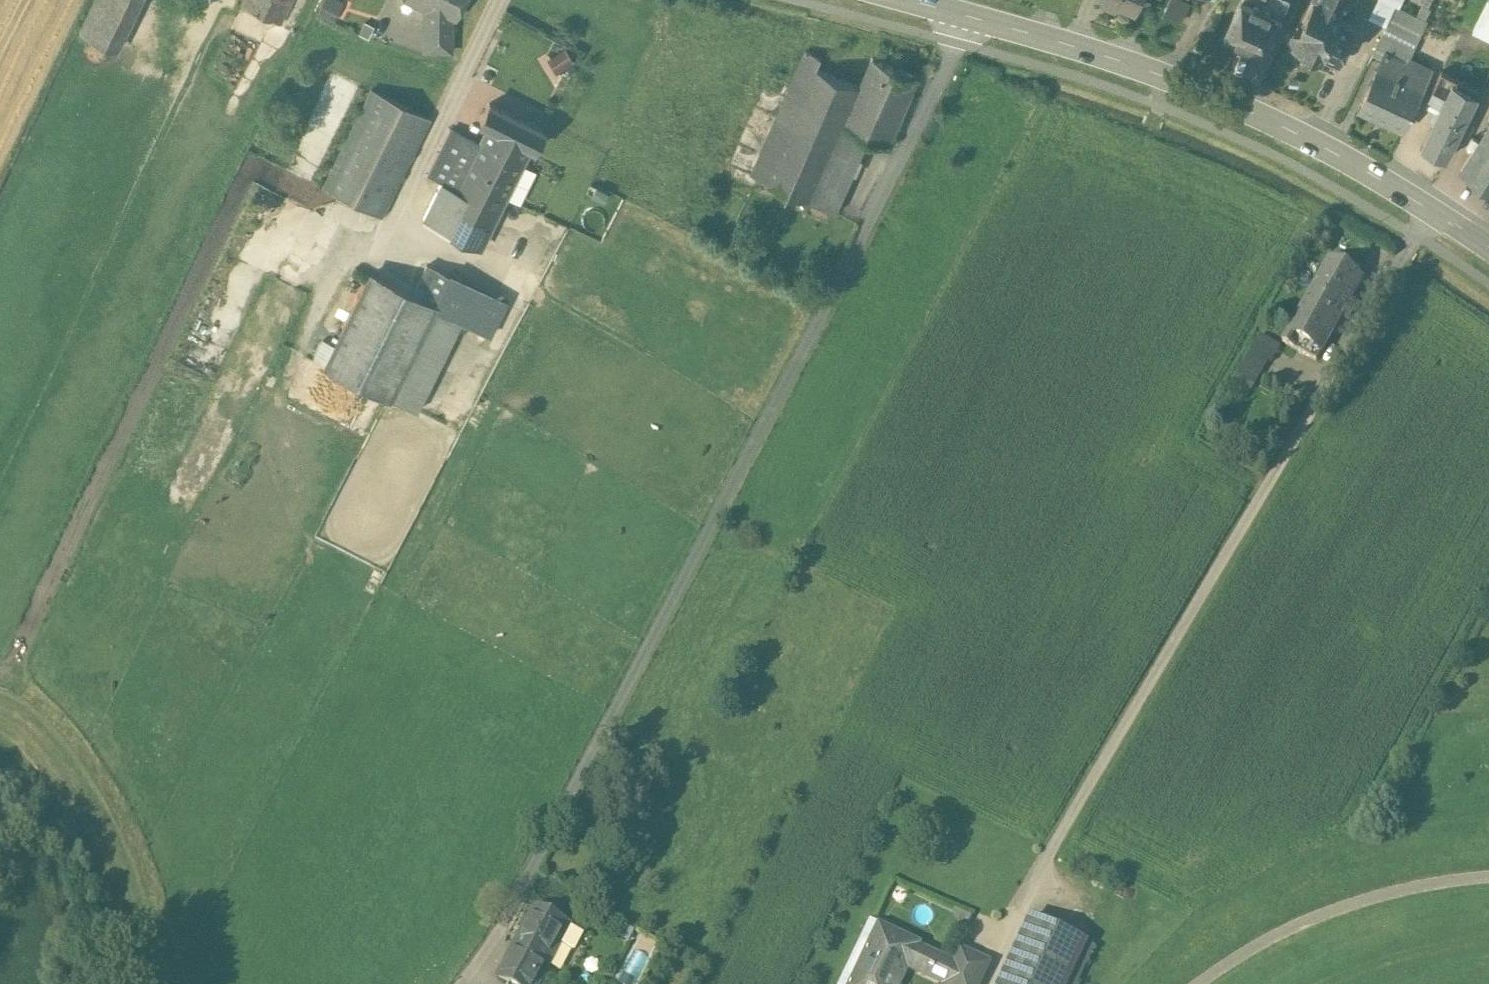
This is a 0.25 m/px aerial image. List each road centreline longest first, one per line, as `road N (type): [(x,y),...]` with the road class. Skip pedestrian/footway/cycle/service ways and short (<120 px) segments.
road 1 (residential): [(463,983),(506,926),(971,15)]
road 2 (secondary): [(1488,249),(1325,146),(1242,107),(1093,50),(971,15)]
road 3 (track): [(182,983),(125,804),(90,750),(16,669),(0,669)]

